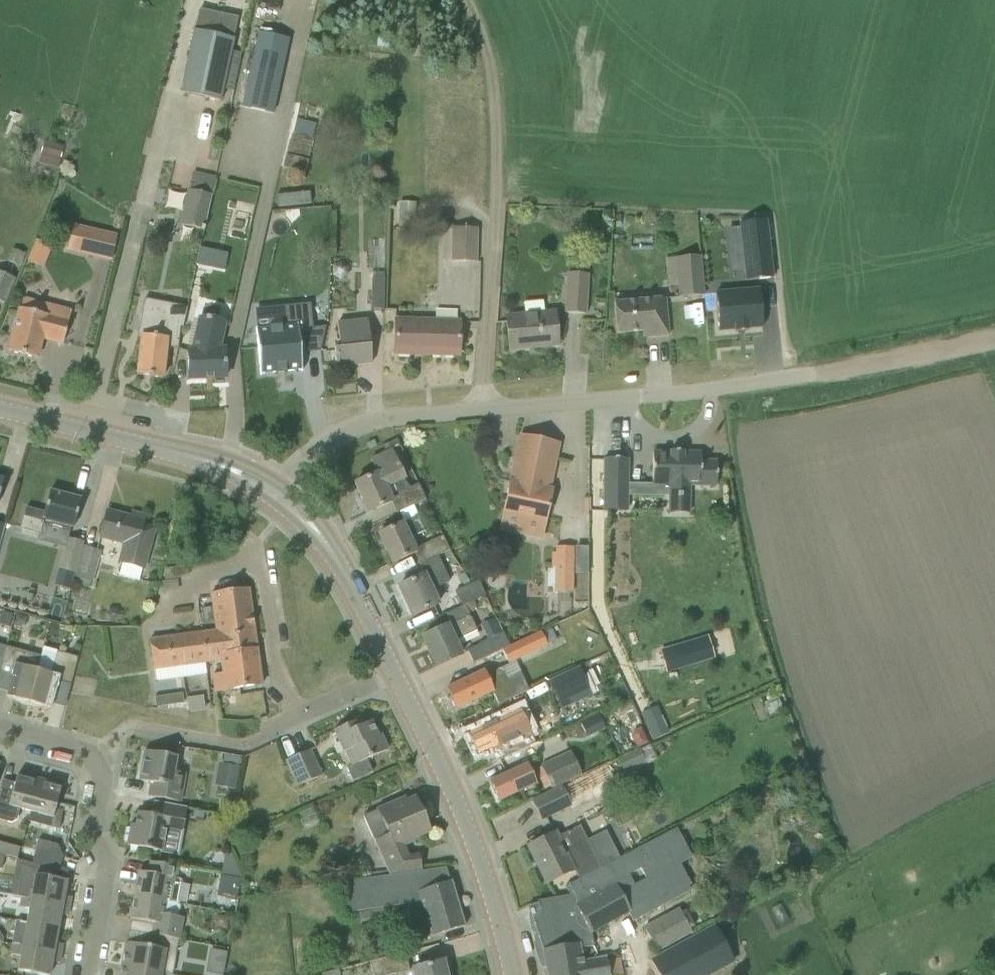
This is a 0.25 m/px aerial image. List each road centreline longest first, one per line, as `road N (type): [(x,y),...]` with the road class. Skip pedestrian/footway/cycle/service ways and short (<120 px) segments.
road 1 (unclassified): [(487,410),(495,260),(492,70),(468,0)]
road 2 (unclassified): [(487,410),(822,377)]
road 3 (residential): [(87,974),(110,861),(90,832),(105,761),(0,732)]
road 4 (secondary): [(512,974),(467,822),(402,677)]
road 5 (secondary): [(236,471),(0,409)]
road 6 (unclassified): [(290,489),(345,430),(375,420),(487,410)]
road 7 (track): [(822,377),(994,339)]
road 8 (unclassified): [(253,753),(402,677)]
road 9 (secondary): [(402,677),(318,533)]

